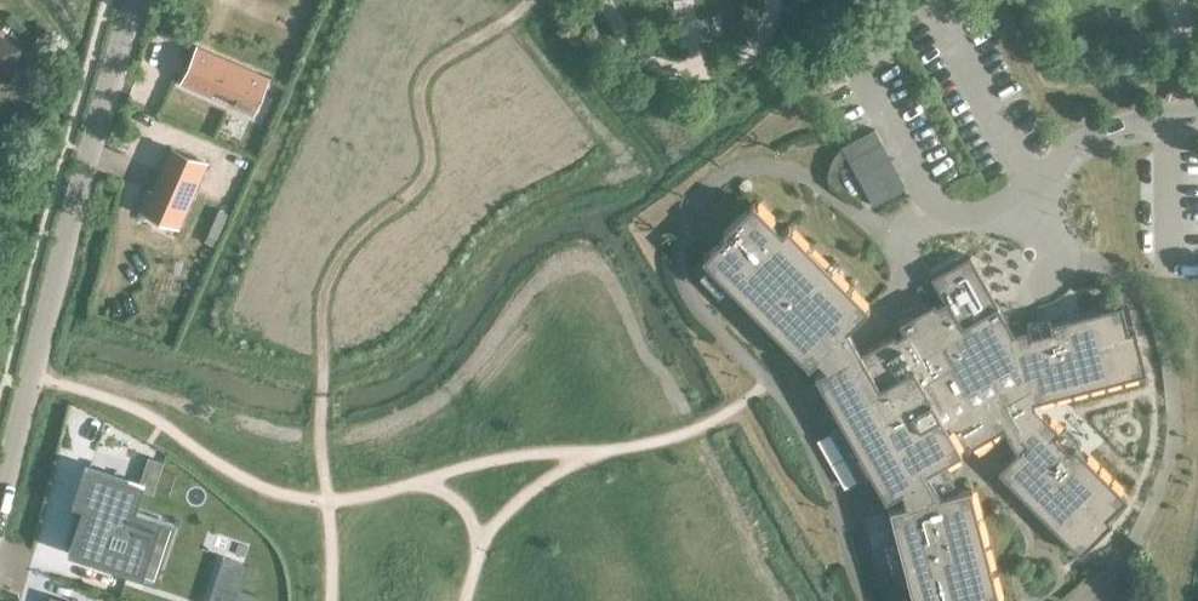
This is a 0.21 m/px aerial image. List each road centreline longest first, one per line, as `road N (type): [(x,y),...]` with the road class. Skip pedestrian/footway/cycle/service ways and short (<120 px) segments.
road 1 (residential): [(0,488),(132,0)]
road 2 (residential): [(1026,184),(1086,136),(1126,121),(1197,114)]

